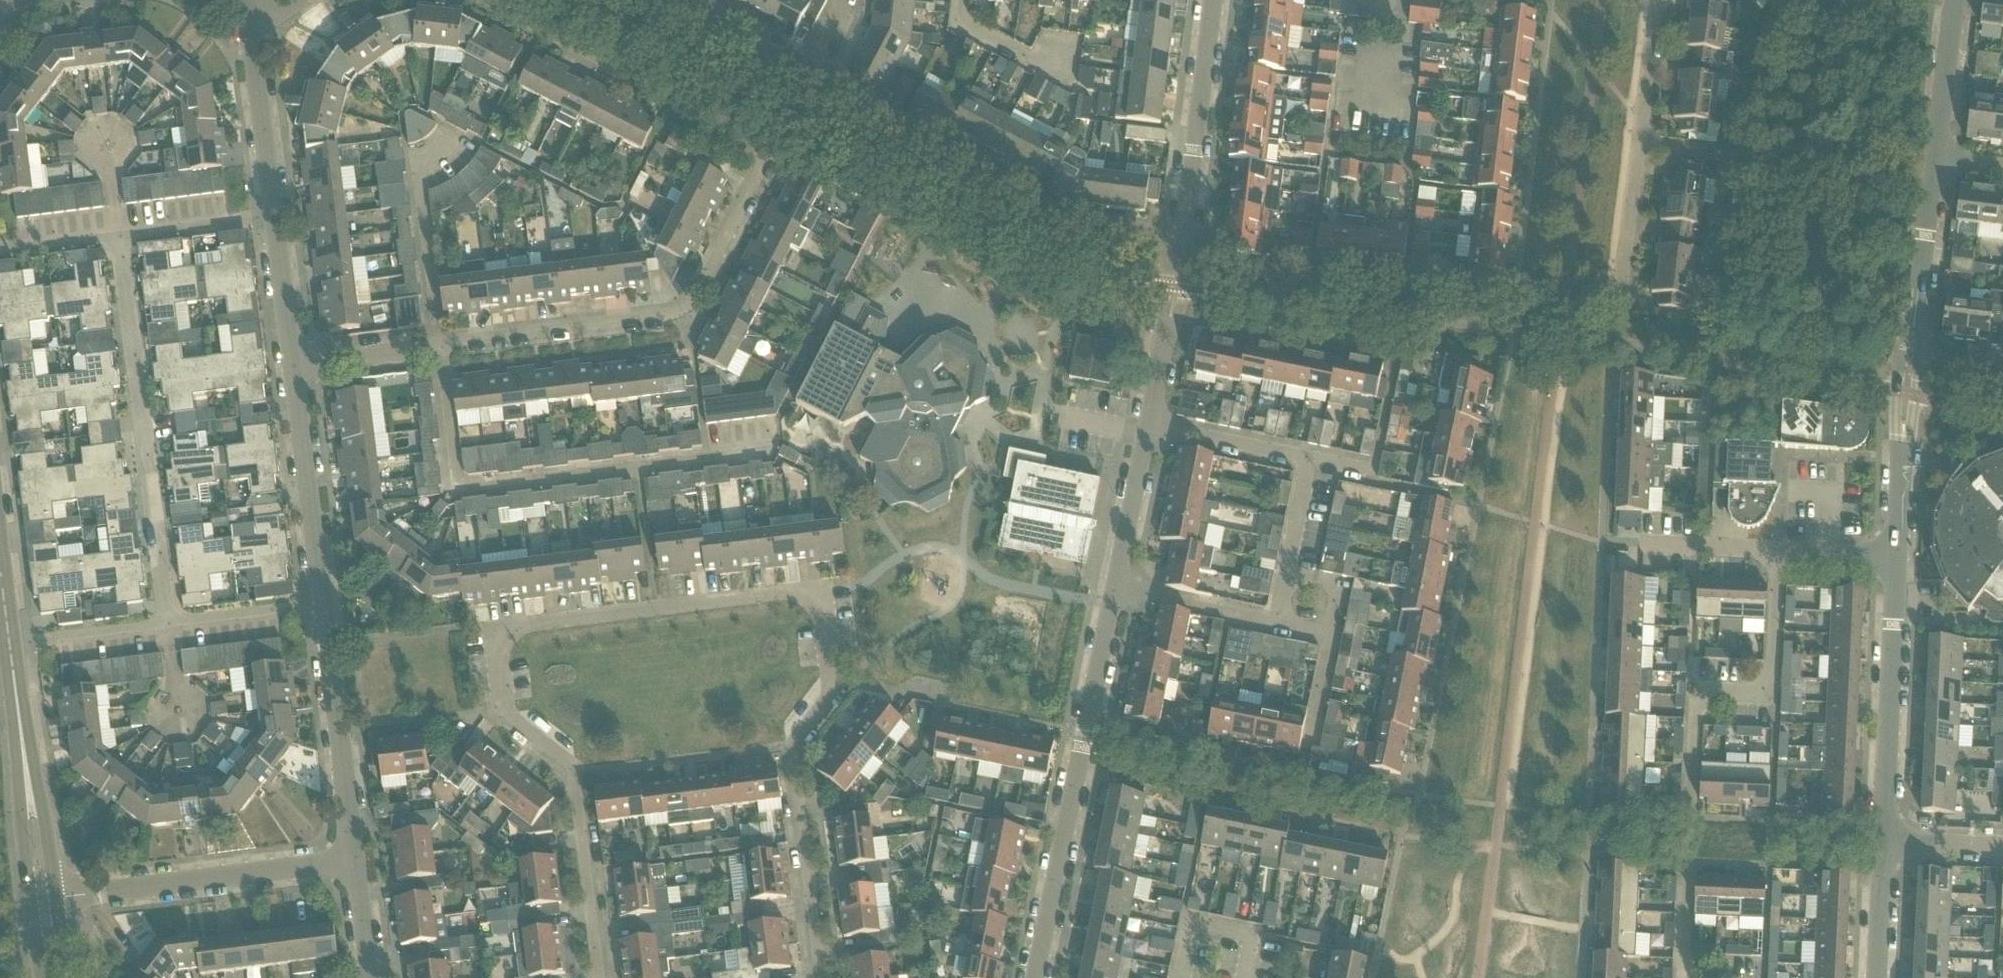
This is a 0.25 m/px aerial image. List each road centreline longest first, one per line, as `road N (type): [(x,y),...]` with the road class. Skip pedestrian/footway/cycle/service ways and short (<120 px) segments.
road 1 (residential): [(291,362),(681,310),(763,177),(755,142),(485,0)]
road 2 (residential): [(603,977),(577,774),(521,743),(510,726),(498,663),(506,628),(795,586),(809,591),(821,609),(831,680),(791,742)]
road 3 (residential): [(165,622),(118,220)]
road 4 (residential): [(1115,586),(1036,977)]
road 5 (residential): [(1277,625),(1312,455),(1149,423)]
road 6 (residential): [(41,897),(354,859)]
road 7 (residential): [(1932,180),(1638,141)]
road 8 (residential): [(1884,839),(1893,555)]
road 9 (tertiary): [(41,897),(10,636)]
road 10 (residential): [(648,0),(787,70),(811,60),(846,0)]
road 11 (residential): [(321,611),(291,362)]
road 12 (residential): [(354,859),(321,611)]
road 13 (residential): [(1893,555),(1644,544)]
road 14 (residential): [(819,977),(791,742)]
road 15 (residential): [(1893,555),(1911,336)]
road 16 (residential): [(1212,0),(1187,211)]
road 17 (residential): [(1303,768),(1331,641),(1277,625)]
road 18 (residential): [(274,206),(251,28)]
road 19 (residential): [(1115,586),(1277,625)]
road 20 (residential): [(1149,423),(1115,586)]
road 21 (residential): [(1618,305),(1638,141)]
road 22 (residential): [(1935,157),(1955,0)]
road 23 (residential): [(1911,336),(1932,180)]
road 24 (residential): [(291,362),(274,206)]
road 25 (residential): [(118,220),(274,206)]
road 26 (residential): [(165,622),(321,611)]
road 27 (residential): [(10,636),(165,622)]
road 28 (residential): [(1162,352),(1186,290),(1187,211)]
road 29 (residential): [(1187,211),(1165,287),(1162,352)]
road 30 (residential): [(1638,141),(1656,0)]
road 31 (residential): [(1875,977),(1884,839)]

